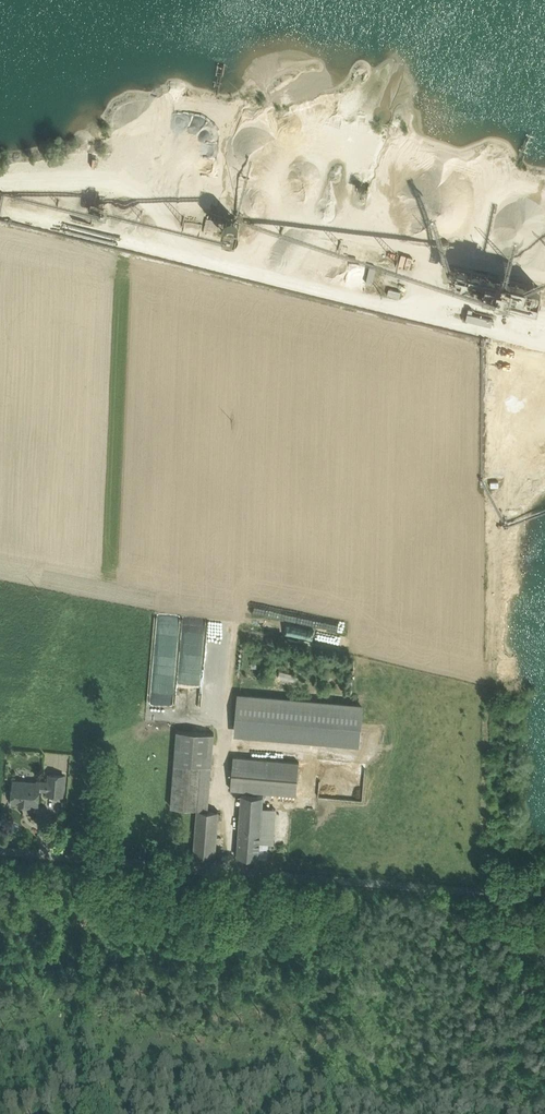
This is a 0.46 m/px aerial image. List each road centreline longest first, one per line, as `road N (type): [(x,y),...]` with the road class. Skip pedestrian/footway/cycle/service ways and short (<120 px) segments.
road 1 (unclassified): [(0,853),(544,898)]

